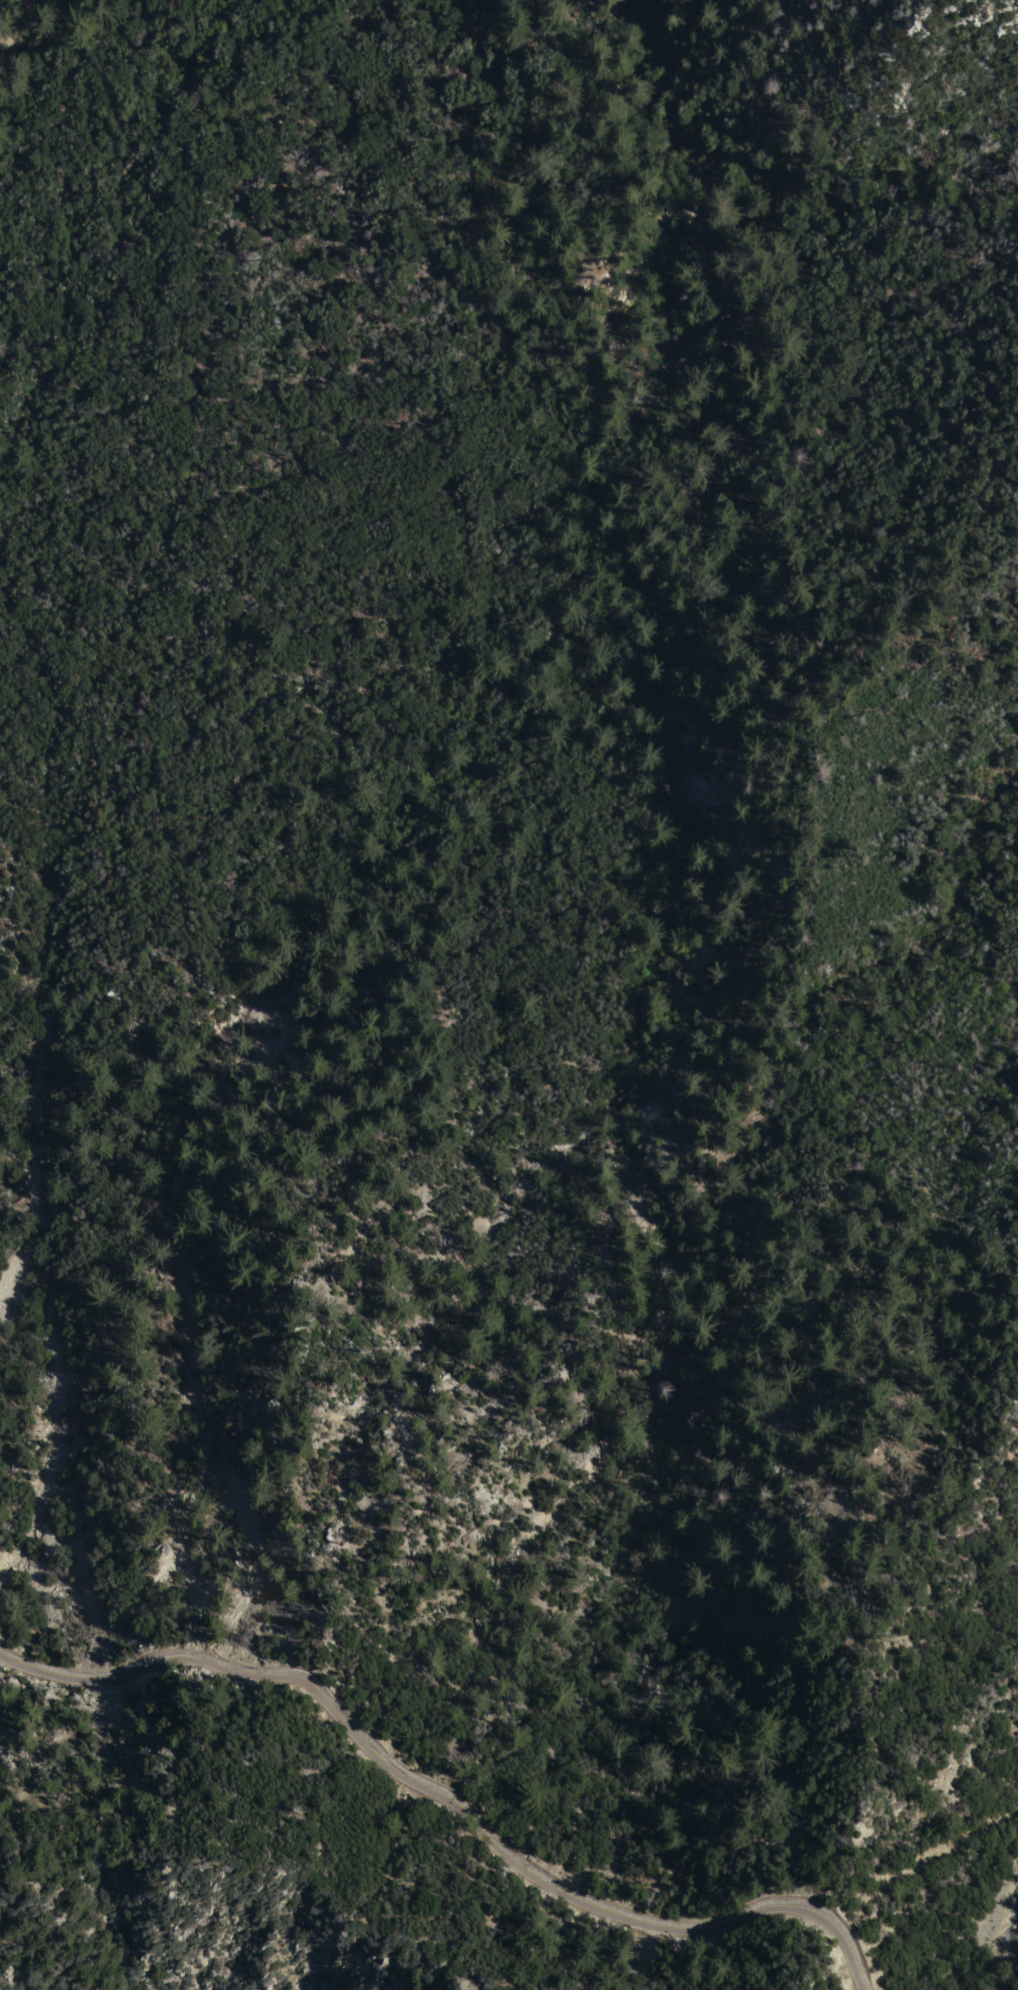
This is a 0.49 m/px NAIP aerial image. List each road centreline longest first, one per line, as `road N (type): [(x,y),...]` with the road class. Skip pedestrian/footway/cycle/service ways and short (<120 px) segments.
road 1 (tertiary): [(0,1655),(72,1678),(107,1678),(185,1657),(294,1676),(314,1686),(375,1754),(448,1796),(510,1858),(569,1894),(612,1917),(688,1930),(763,1909),(816,1911),(844,1937),(867,1989)]

